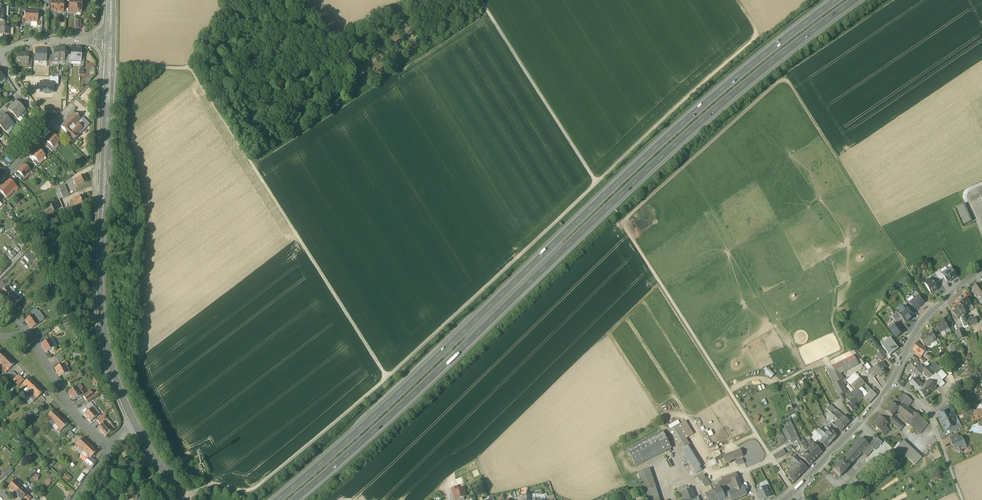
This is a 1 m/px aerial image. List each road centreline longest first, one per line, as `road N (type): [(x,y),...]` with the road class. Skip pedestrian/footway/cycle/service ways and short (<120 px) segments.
road 1 (track): [(796,492),(621,223),(785,77),(934,310)]
road 2 (motorway): [(292,499),(647,171),(858,0)]
road 3 (motorway): [(838,0),(675,131),(275,499)]
road 4 (secondary): [(134,424),(105,337),(100,294),(109,40)]
road 5 (track): [(387,377),(189,67)]
road 6 (residential): [(981,267),(928,315),(877,402),(796,492)]
road 7 (track): [(596,183),(387,377)]
road 8 (track): [(596,183),(758,35),(736,0)]
road 9 (track): [(183,499),(211,484),(254,488),(387,377)]
road 10 (track): [(480,0),(596,183)]
road 11 (track): [(225,0),(189,67),(110,66)]
road 12 (residential): [(78,419),(28,332),(0,300)]
road 13 (residential): [(0,183),(51,130),(20,89)]

